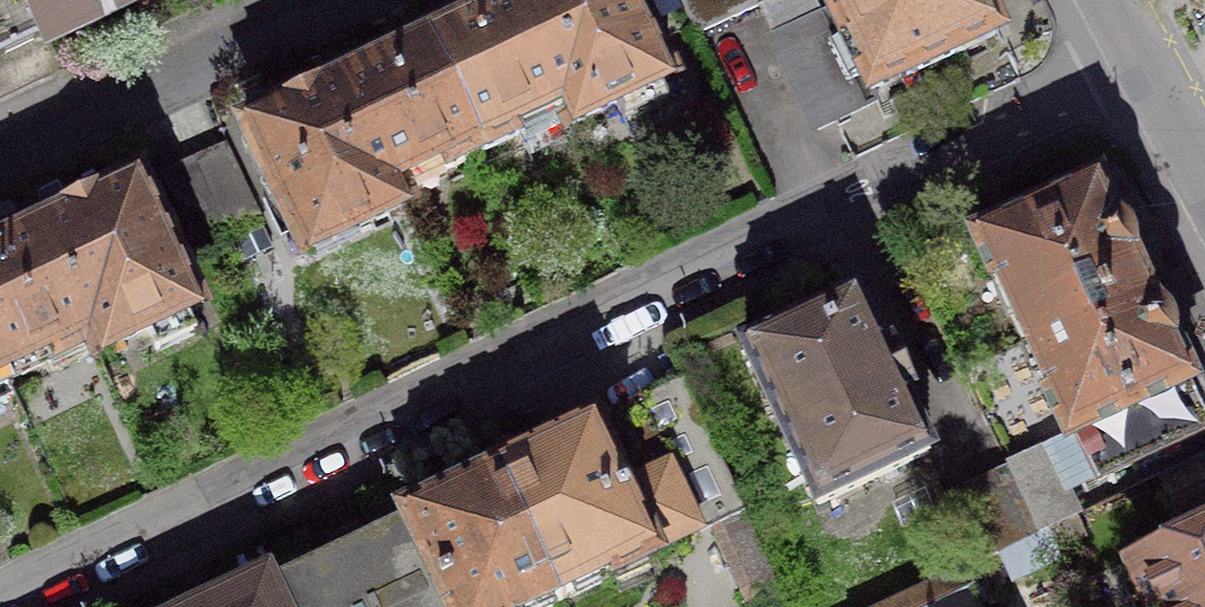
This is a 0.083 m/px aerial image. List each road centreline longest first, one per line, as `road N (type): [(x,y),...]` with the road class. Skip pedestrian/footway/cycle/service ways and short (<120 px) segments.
road 1 (residential): [(0,603),(1154,61)]
road 2 (residential): [(345,0),(0,165)]

